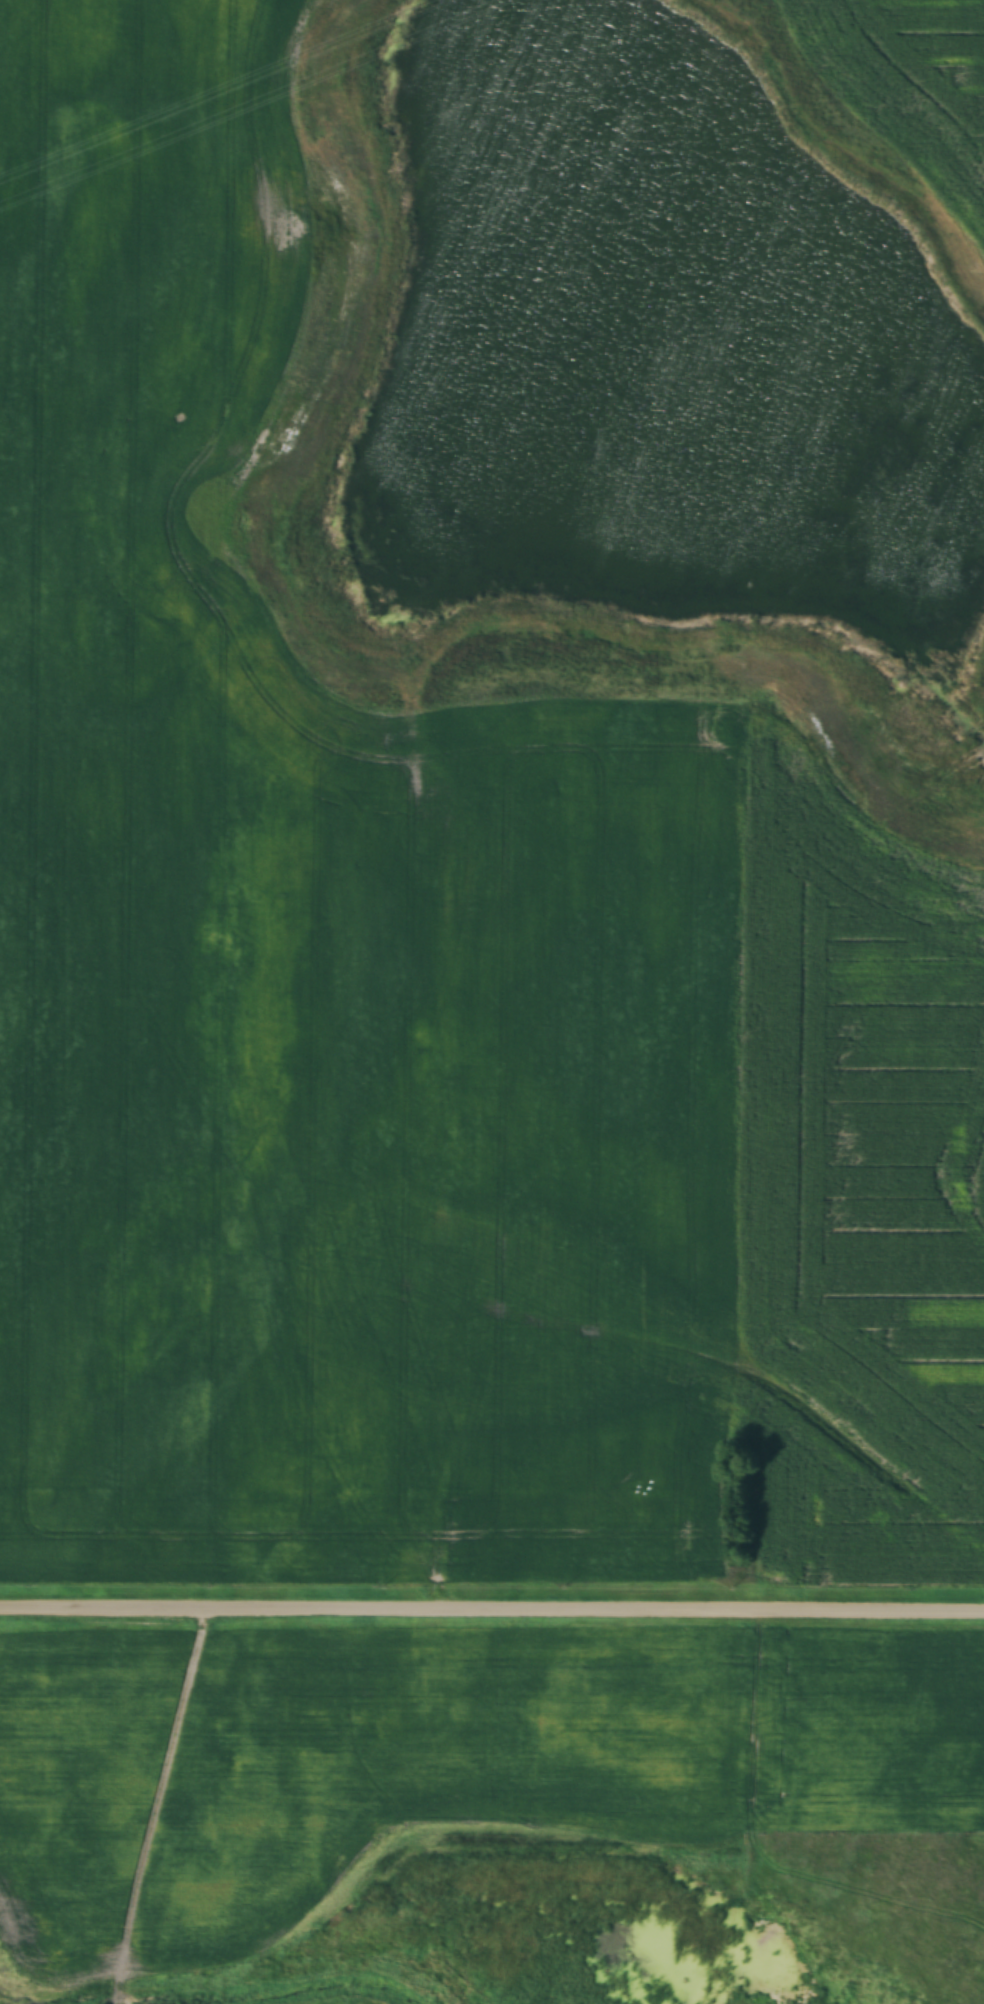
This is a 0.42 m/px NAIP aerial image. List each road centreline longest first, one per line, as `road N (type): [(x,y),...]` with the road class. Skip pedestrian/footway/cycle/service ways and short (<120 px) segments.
road 1 (residential): [(983,1614),(0,1610)]

